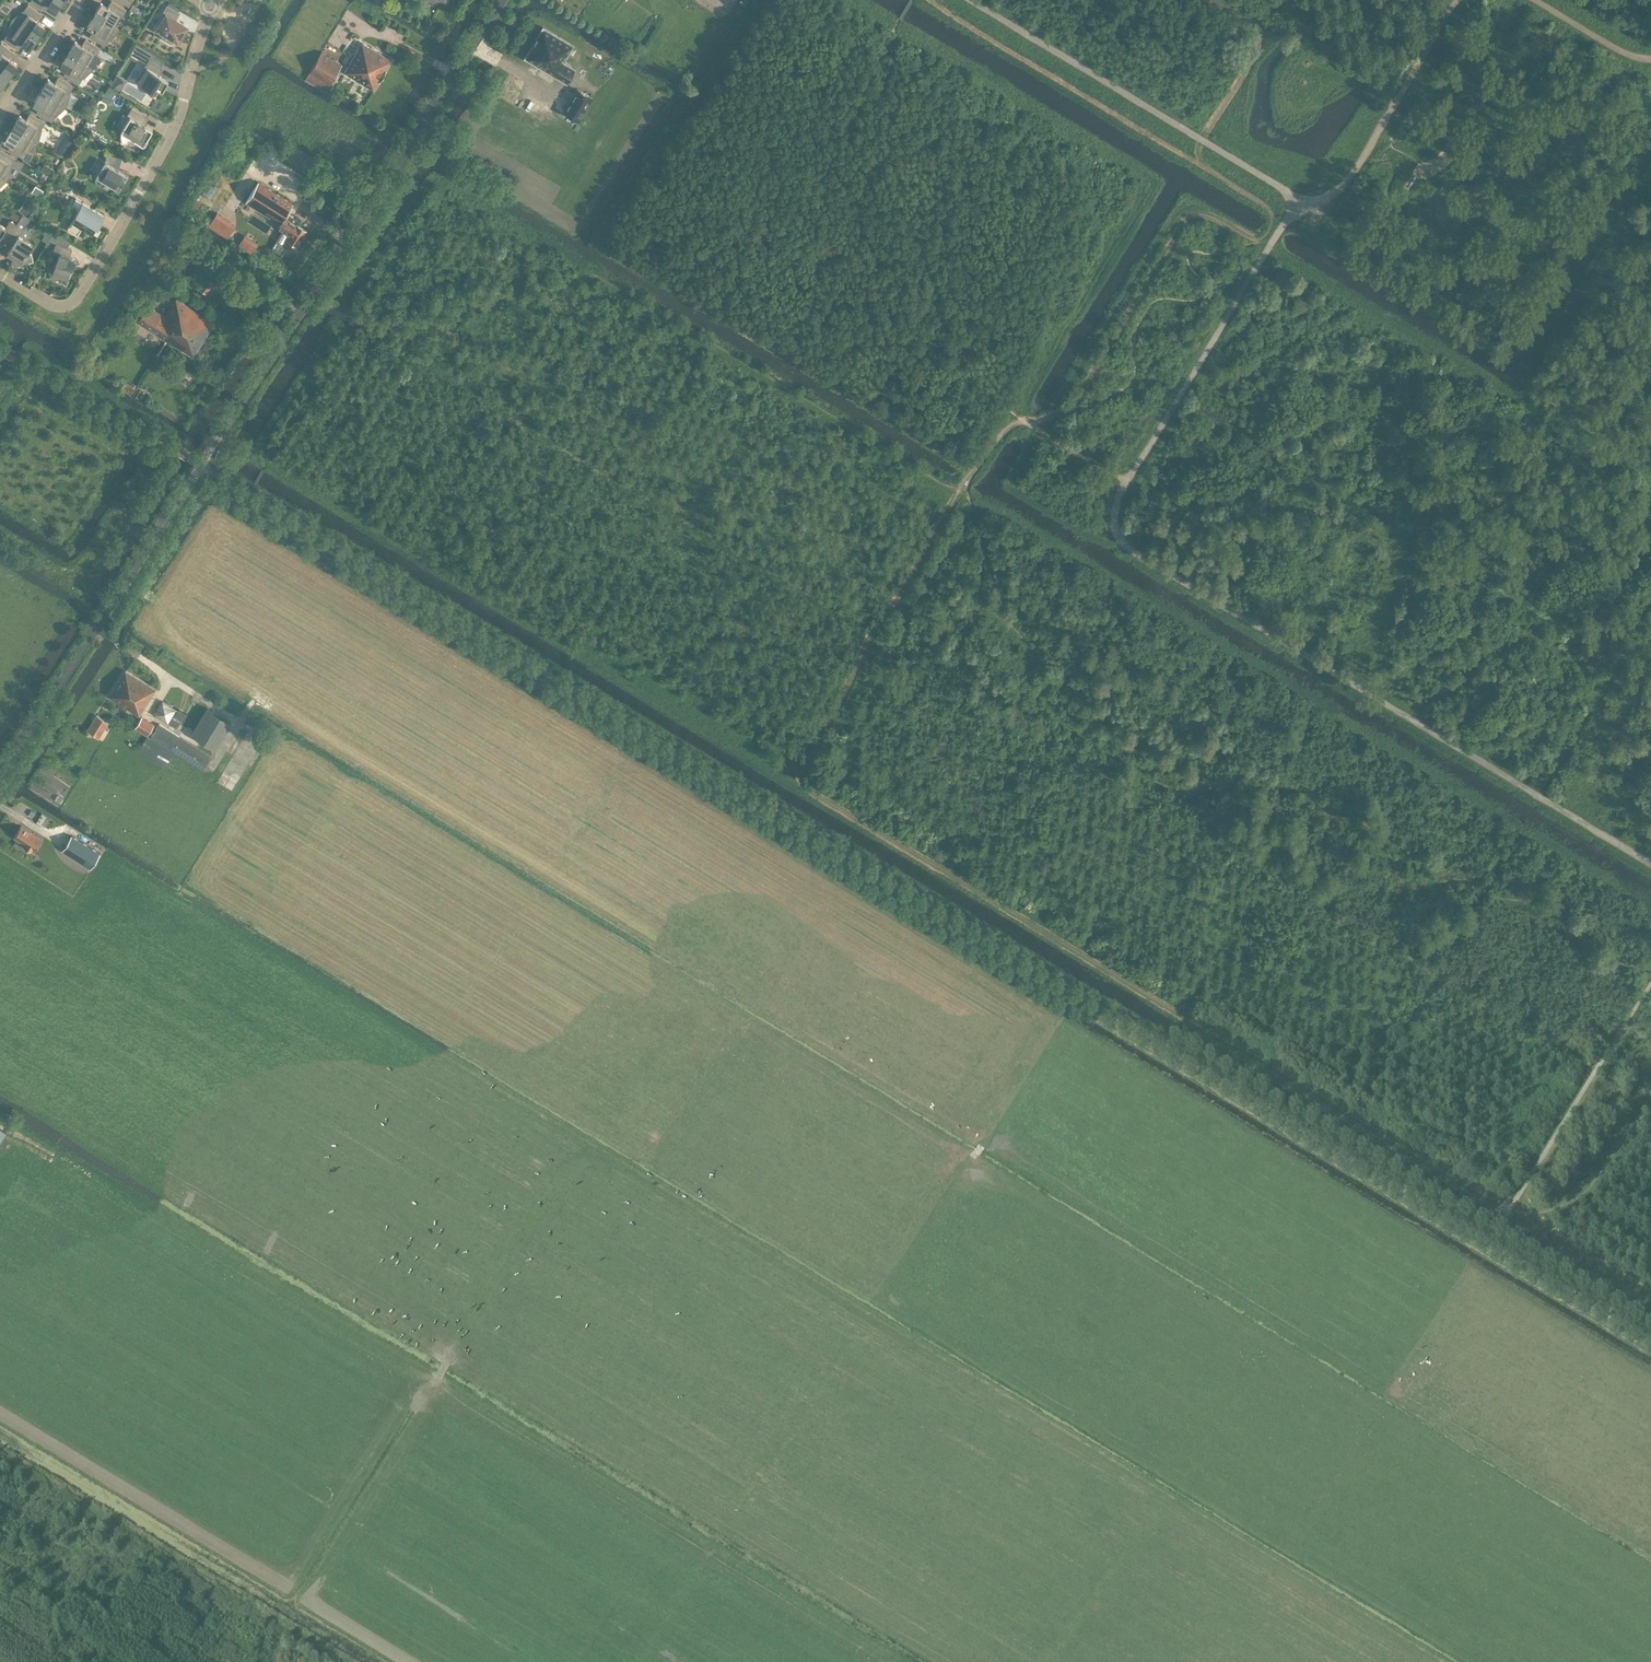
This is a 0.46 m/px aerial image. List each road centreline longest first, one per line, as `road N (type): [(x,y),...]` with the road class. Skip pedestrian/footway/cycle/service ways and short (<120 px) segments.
road 1 (unclassified): [(0,778),(505,0)]
road 2 (residential): [(0,273),(52,305),(76,303),(179,128),(210,6)]
road 3 (track): [(972,0),(1313,207)]
road 4 (residential): [(0,112),(79,0)]

